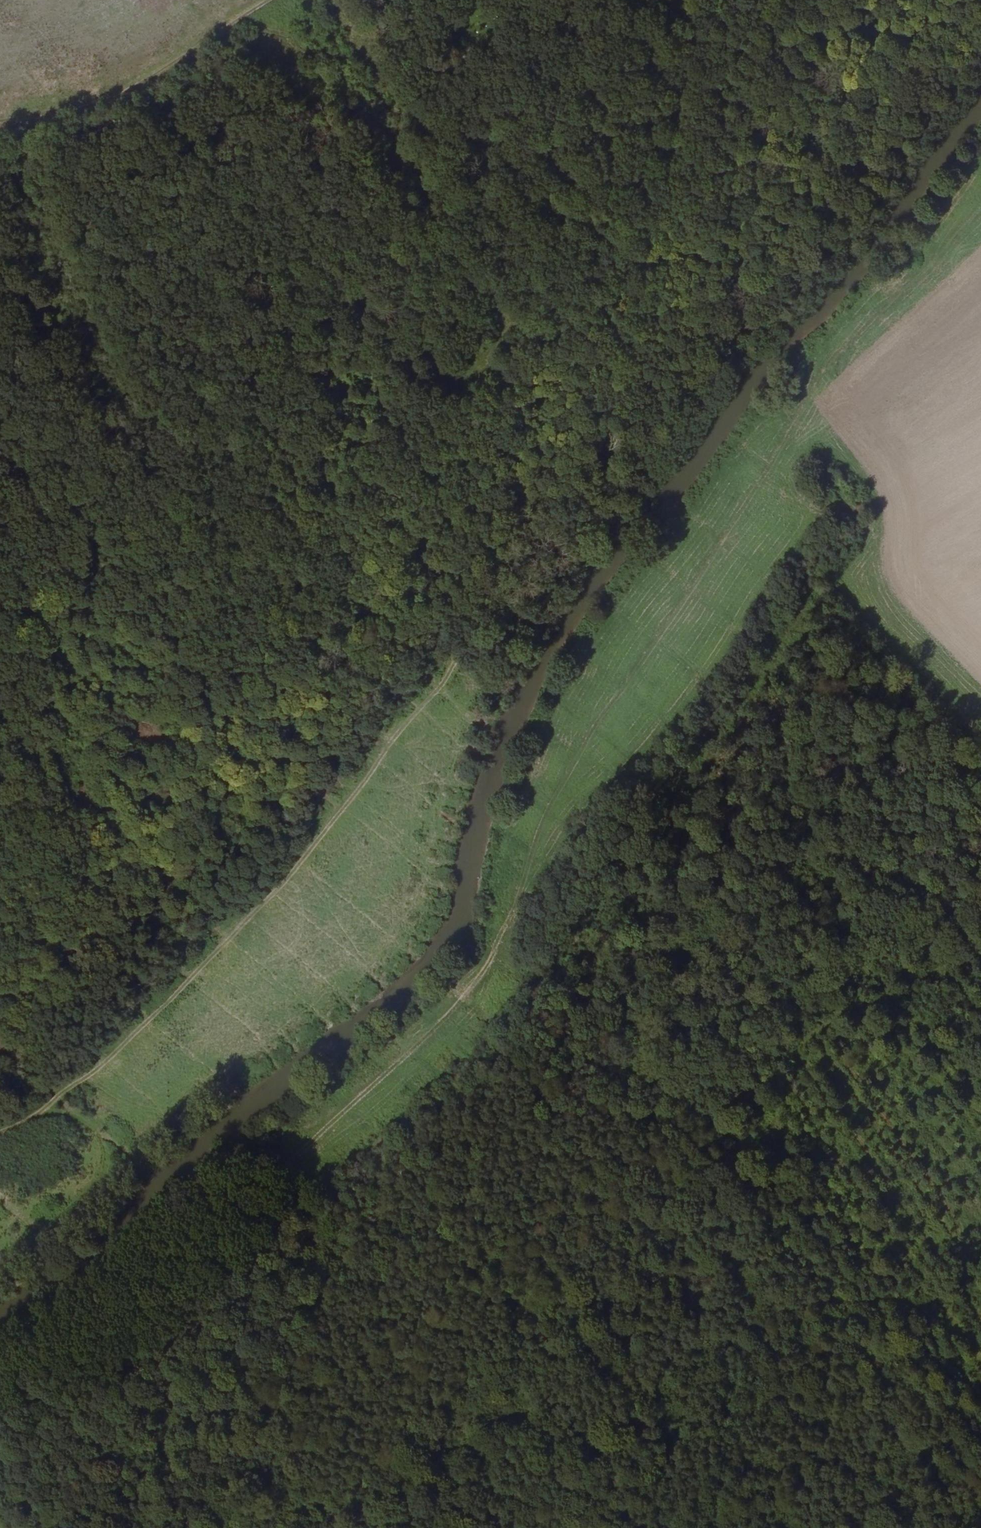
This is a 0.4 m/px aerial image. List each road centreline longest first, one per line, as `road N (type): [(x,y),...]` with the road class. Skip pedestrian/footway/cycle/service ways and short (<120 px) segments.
road 1 (track): [(980,256),(793,430),(758,472),(554,794),(484,985),(354,1106),(308,1135),(271,1138),(219,1217),(25,1371),(0,1409)]
road 2 (track): [(0,133),(167,77),(276,0)]

